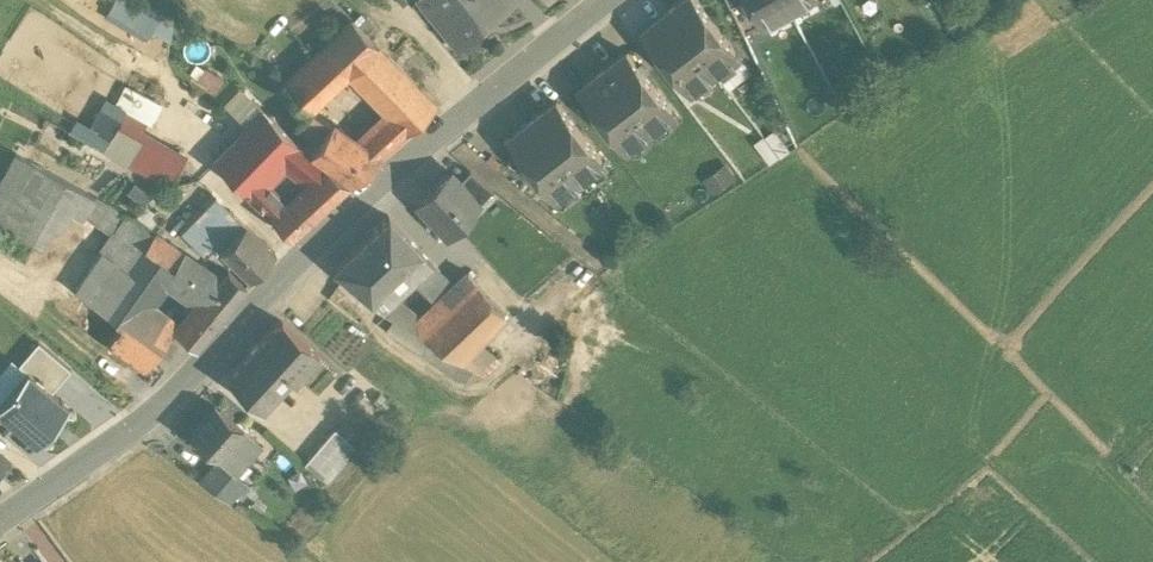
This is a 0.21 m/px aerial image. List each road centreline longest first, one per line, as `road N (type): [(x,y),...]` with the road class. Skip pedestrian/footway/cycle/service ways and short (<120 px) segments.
road 1 (residential): [(0,523),(160,410),(300,259),(477,101),(611,0)]

